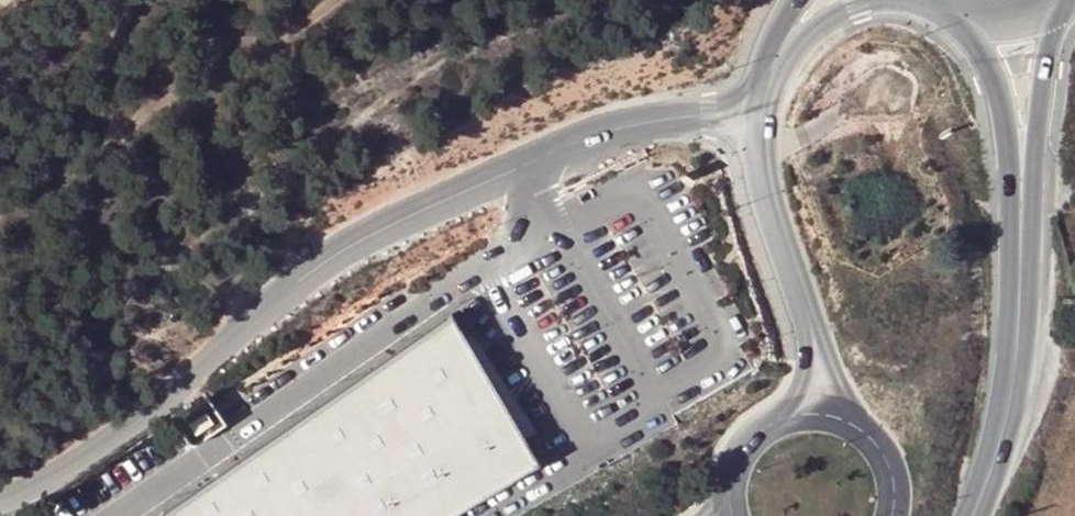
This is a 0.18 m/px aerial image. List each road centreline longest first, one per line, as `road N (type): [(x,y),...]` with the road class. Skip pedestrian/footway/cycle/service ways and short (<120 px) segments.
road 1 (unclassified): [(756,114),(623,128),(365,238),(262,309),(143,421),(61,476),(0,500)]
road 2 (secondary): [(976,515),(1011,392),(1021,209)]
road 3 (secondary): [(964,4),(1004,114),(1021,209)]
road 4 (secondary): [(1021,209),(1057,0)]
road 5 (unclassified): [(756,114),(770,211),(807,314)]
road 6 (unclassified): [(763,88),(824,25),(882,0)]
road 7 (unclassified): [(784,419),(739,450),(727,476),(727,515)]

